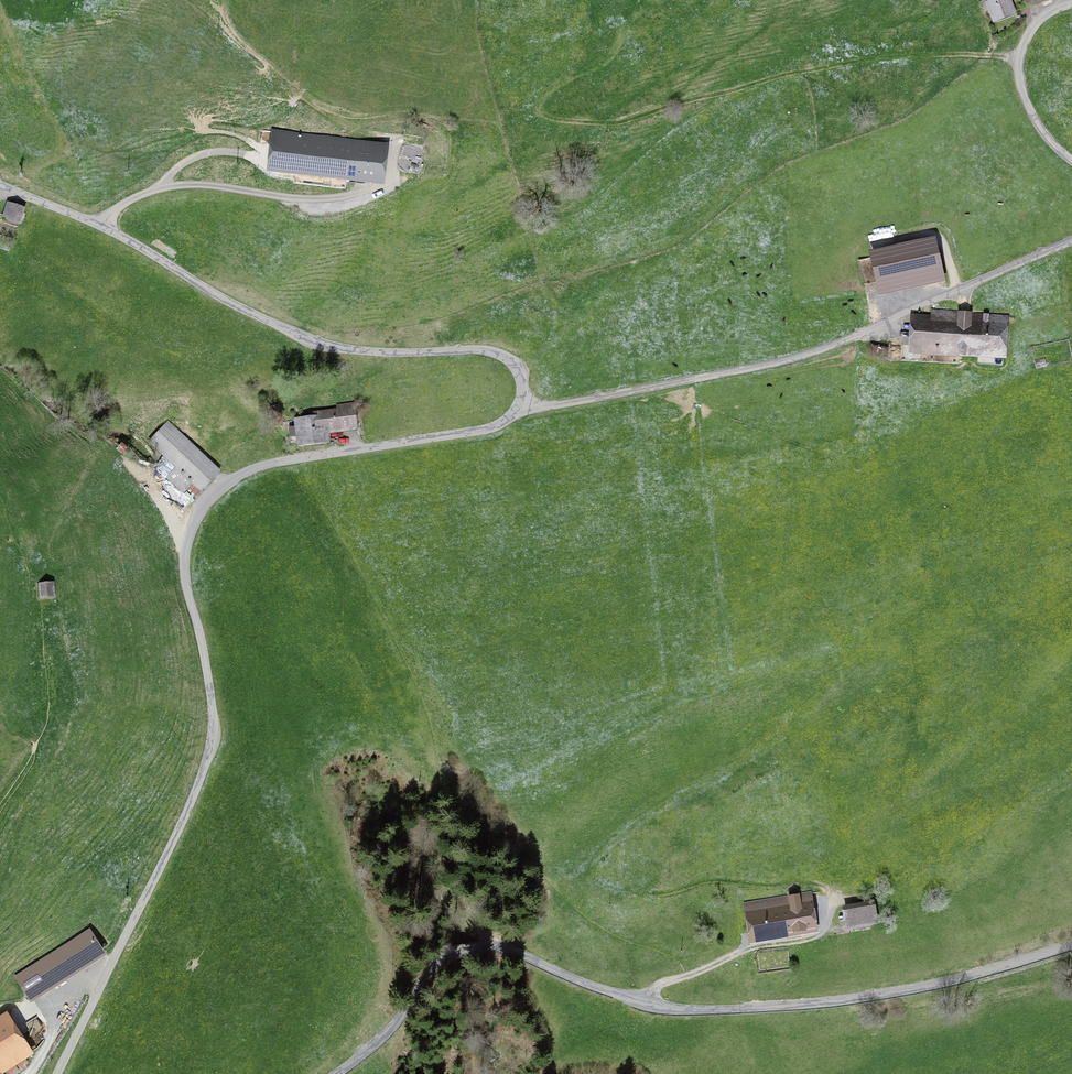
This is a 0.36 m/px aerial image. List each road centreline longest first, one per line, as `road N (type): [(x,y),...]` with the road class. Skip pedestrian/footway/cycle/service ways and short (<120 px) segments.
road 1 (track): [(58,1073),(177,833),(213,736),(185,573),(187,540),(223,484),(293,460)]
road 2 (track): [(331,117),(607,124),(781,75),(889,56),(1018,59)]
road 3 (track): [(520,408),(522,379),(503,356),(316,342),(99,226),(0,185)]
road 4 (track): [(520,408),(799,356),(1071,240)]
road 5 (track): [(1071,946),(932,985),(843,1001),(703,1010),(641,1002)]
road 6 (track): [(331,117),(388,138),(385,182),(314,199),(175,185),(133,198),(99,226)]
road 7 (track): [(641,1002),(503,947),(459,951),(438,963),(387,1033),(337,1073)]
road 8 (track): [(293,460),(476,431),(520,408)]
road 9 (track): [(1071,160),(1031,112),(1018,59),(1037,22),(1071,3)]
road 10 (track): [(331,117),(195,0)]
road 11 (track): [(829,898),(820,933),(757,946),(697,972)]

